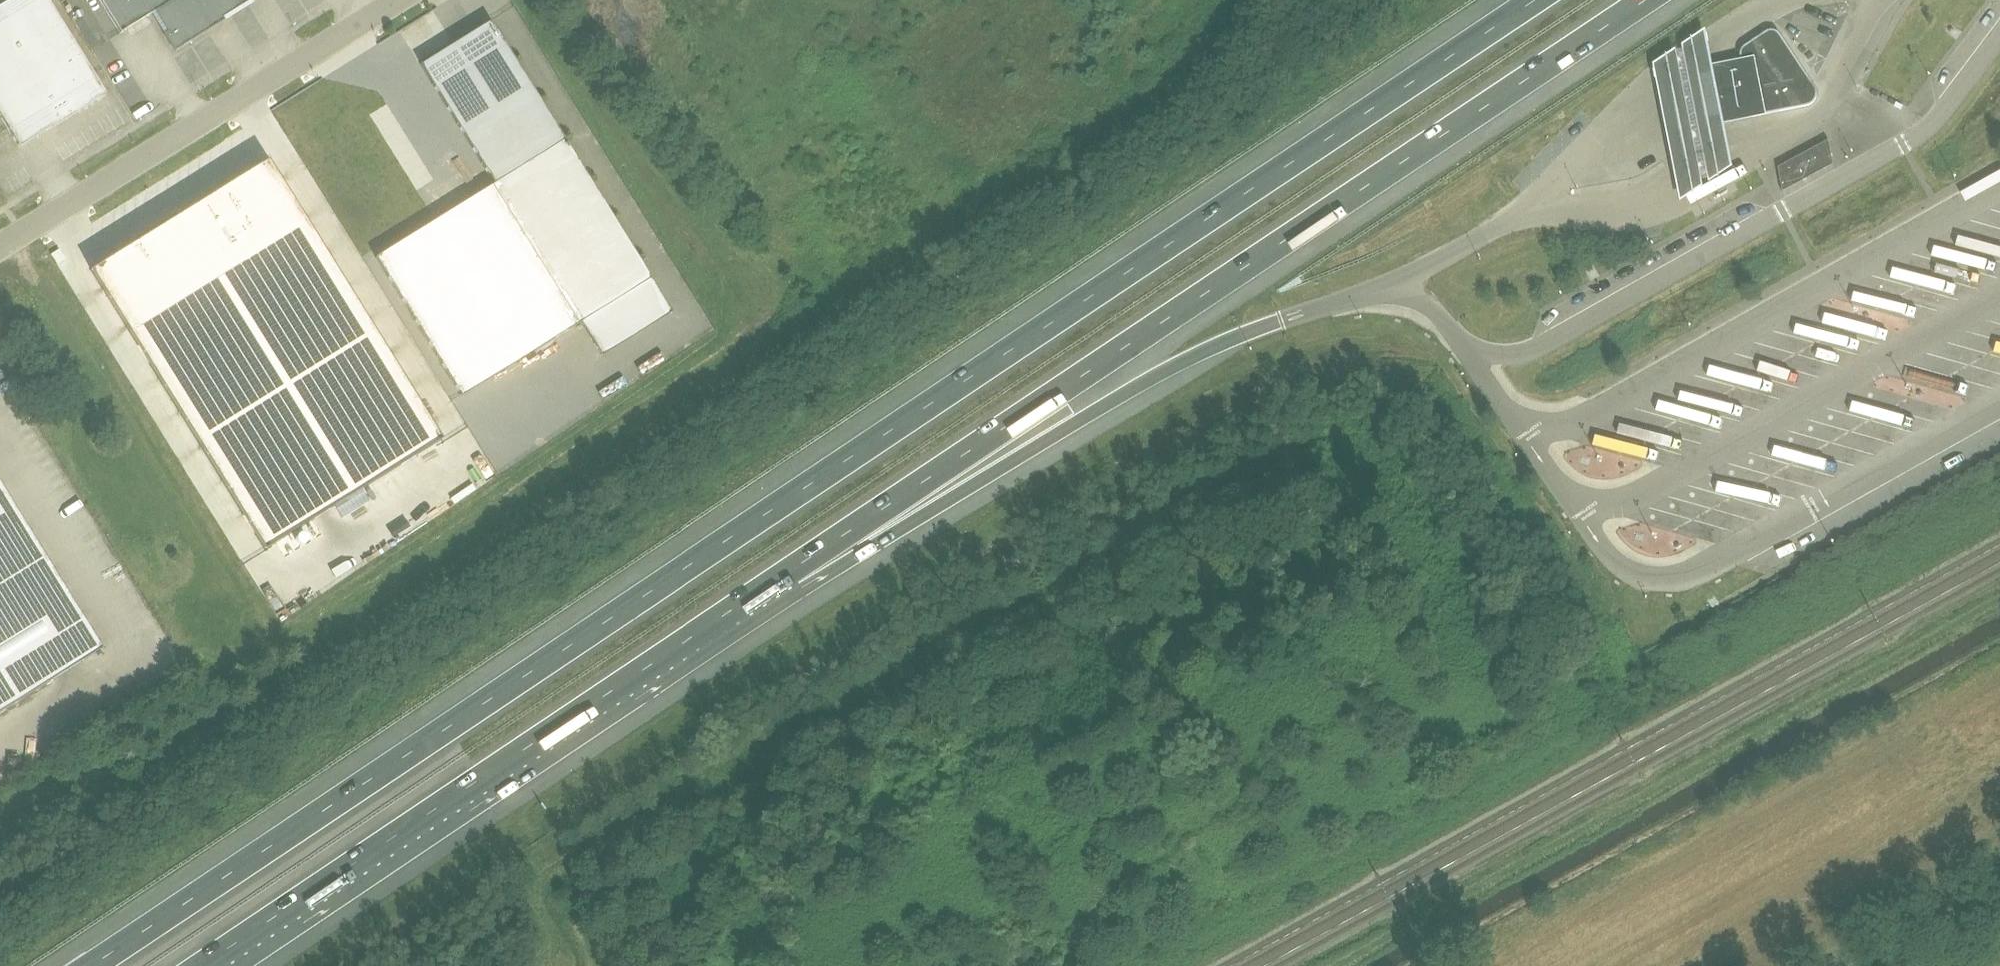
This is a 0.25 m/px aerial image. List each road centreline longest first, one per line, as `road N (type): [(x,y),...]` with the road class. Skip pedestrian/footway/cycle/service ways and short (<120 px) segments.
road 1 (motorway): [(1523,0),(95,965)]
road 2 (motorway): [(784,575),(1654,0)]
road 3 (motorway): [(200,965),(784,575)]
road 4 (motorway): [(784,575),(912,522),(1149,380),(1282,320)]
road 5 (unclassified): [(0,246),(400,0)]
road 6 (track): [(1850,965),(1999,881)]

